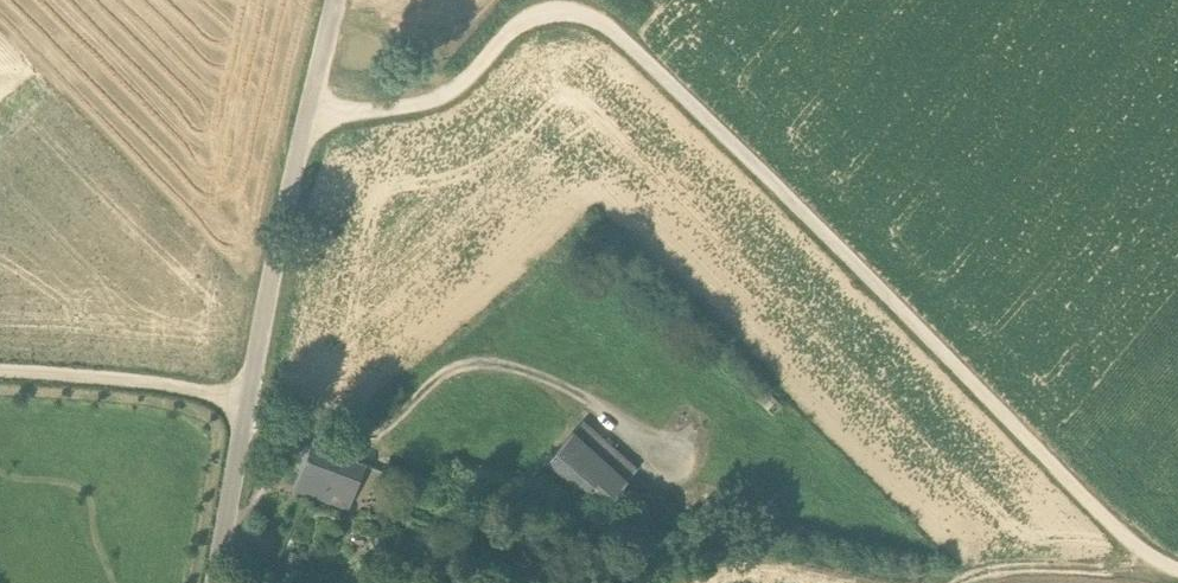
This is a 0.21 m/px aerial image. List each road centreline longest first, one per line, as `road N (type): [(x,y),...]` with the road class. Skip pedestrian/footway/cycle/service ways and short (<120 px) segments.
road 1 (track): [(1177,571),(1136,545),(631,50),(585,16),(544,14)]
road 2 (unclassified): [(216,582),(282,219),(335,0)]
road 3 (track): [(351,446),(538,507),(919,572)]
road 4 (track): [(351,446),(385,429),(435,381),(474,366),(503,365),(587,401)]
road 5 (track): [(544,14),(430,101),(308,117)]
road 6 (track): [(0,369),(246,402)]

